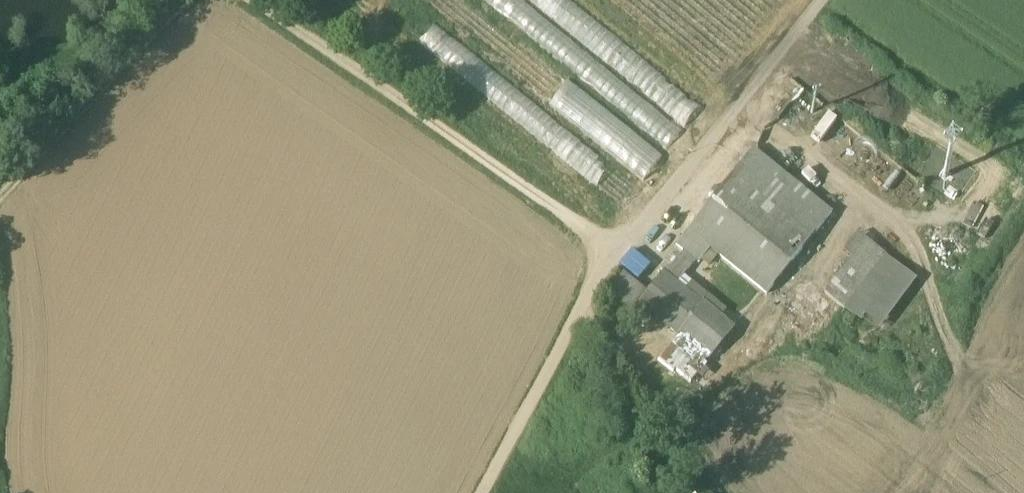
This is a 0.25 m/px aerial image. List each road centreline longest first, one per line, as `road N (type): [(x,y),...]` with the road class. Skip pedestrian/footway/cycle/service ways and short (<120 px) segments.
road 1 (track): [(252,0),(618,254)]
road 2 (track): [(825,0),(618,254)]
road 3 (track): [(618,254),(484,492)]
road 4 (track): [(167,0),(0,183)]

